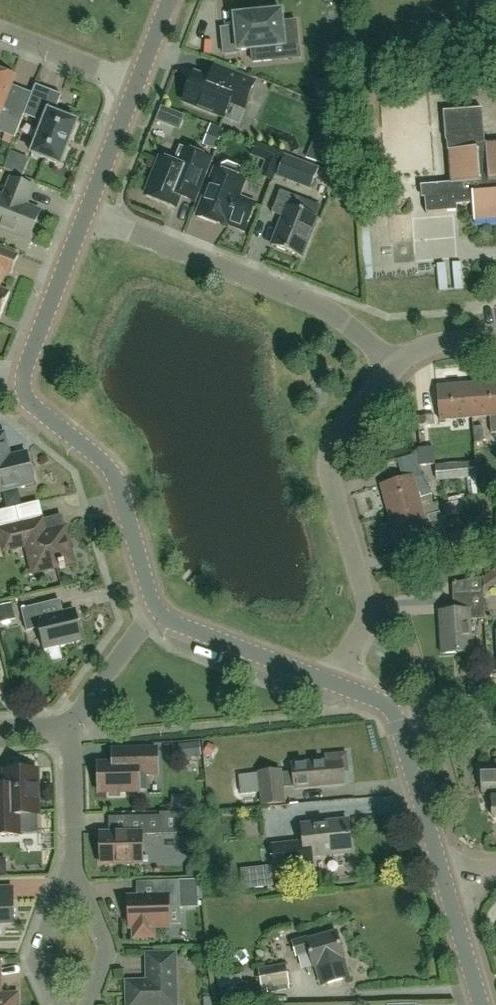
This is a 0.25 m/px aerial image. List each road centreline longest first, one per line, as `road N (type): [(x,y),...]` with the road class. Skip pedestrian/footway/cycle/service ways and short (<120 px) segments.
road 1 (residential): [(337,687),(366,609),(333,481),(332,444),(398,363)]
road 2 (residential): [(398,363),(310,302),(85,214)]
road 3 (residential): [(158,611),(108,466),(31,406),(23,381)]
road 4 (residential): [(337,687),(158,611)]
road 5 (residential): [(23,381),(85,214)]
road 6 (residential): [(442,875),(397,719)]
road 7 (residential): [(61,1004),(38,954),(73,860)]
road 8 (residential): [(89,1004),(106,951),(73,860)]
road 9 (residential): [(135,84),(0,30)]
road 10 (residential): [(68,720),(158,611)]
road 11 (residential): [(73,860),(68,720)]
road 12 (residential): [(85,214),(135,84)]
road 13 (residential): [(480,1004),(442,875)]

